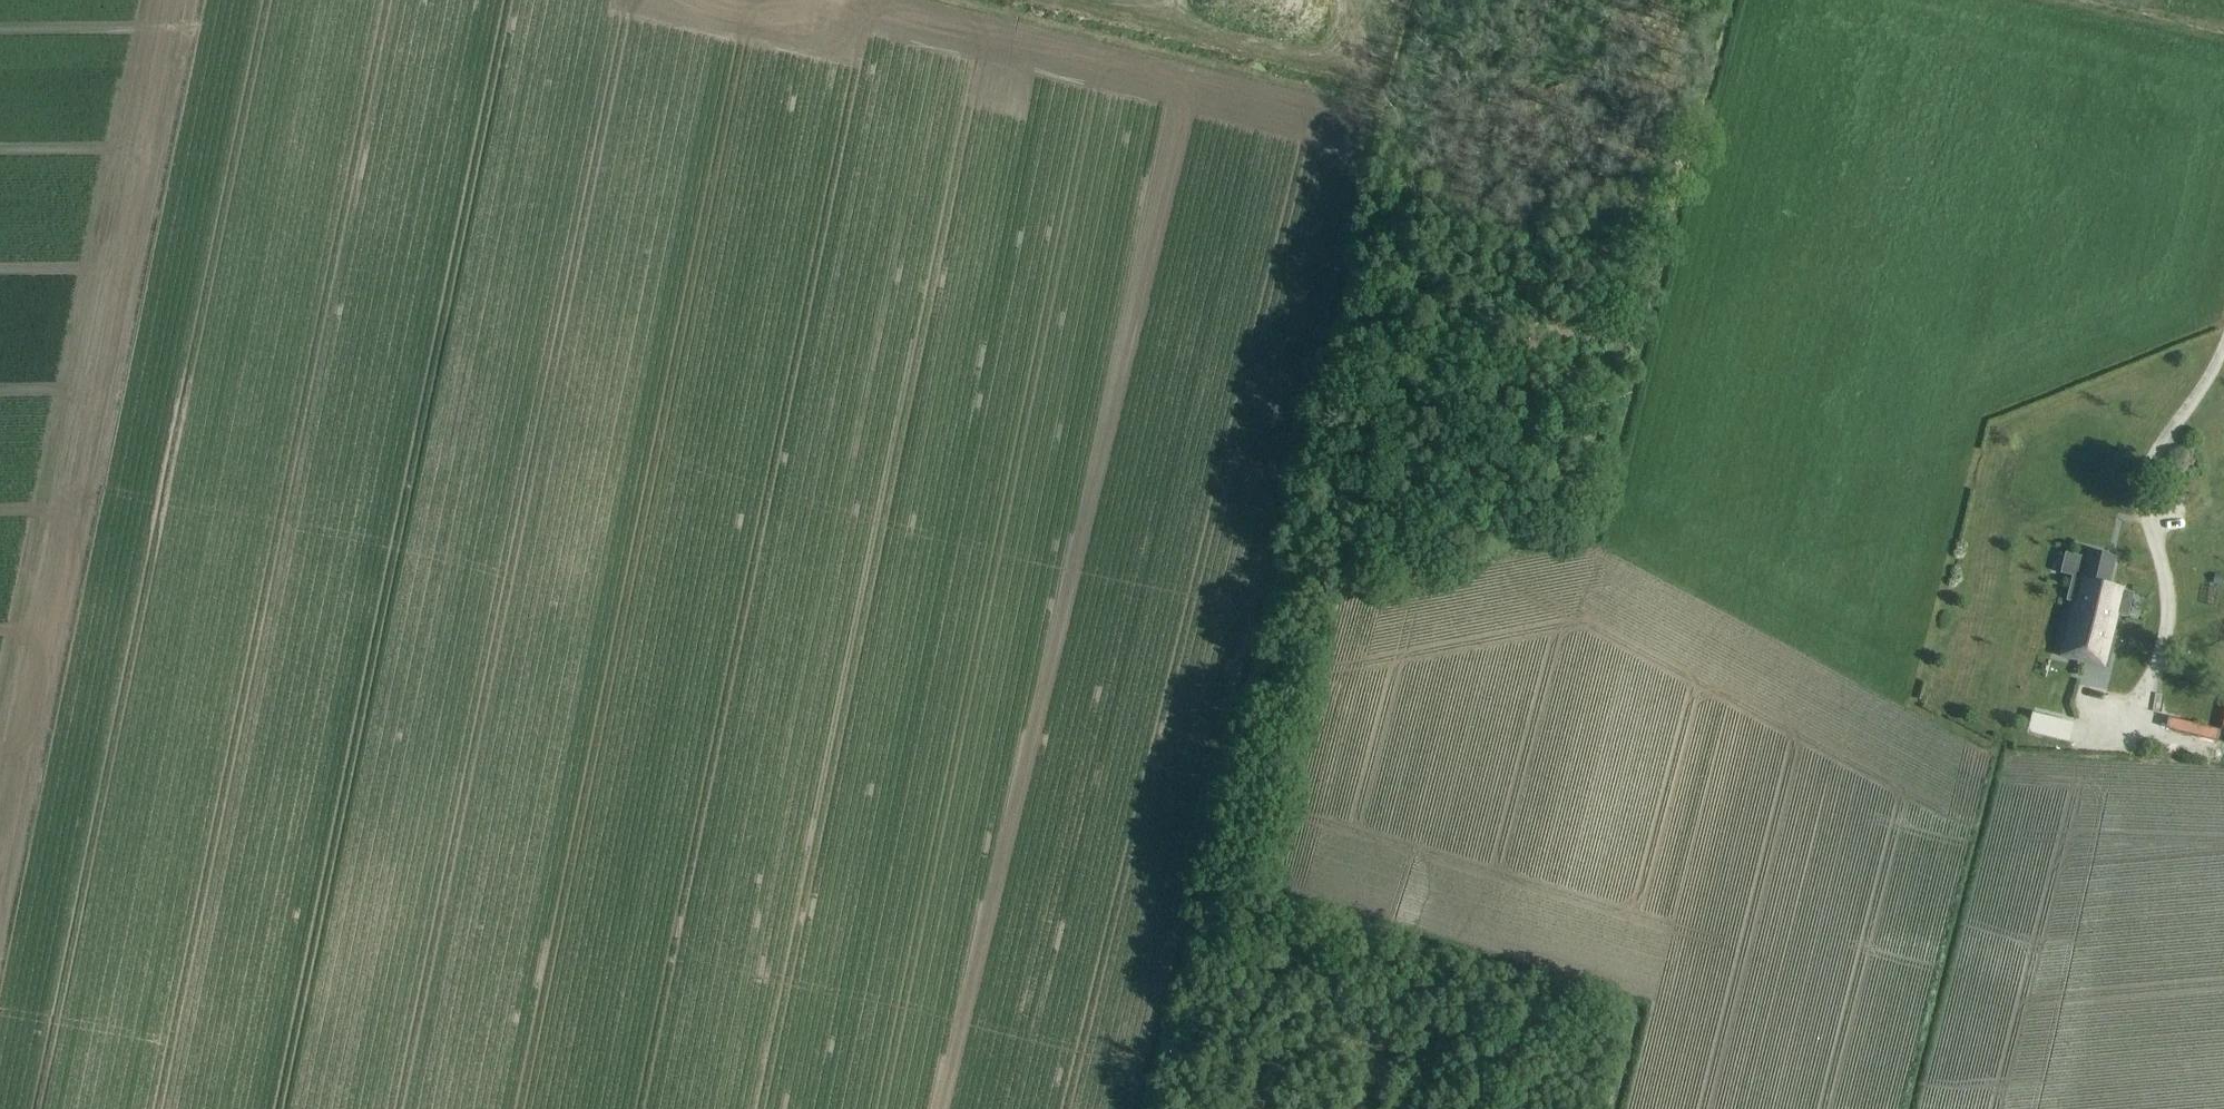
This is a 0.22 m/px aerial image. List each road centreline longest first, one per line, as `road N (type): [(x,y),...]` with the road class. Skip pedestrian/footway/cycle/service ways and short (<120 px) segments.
road 1 (track): [(2223,347),(2151,467),(2146,518),(2167,618),(2150,680),(2114,740)]

